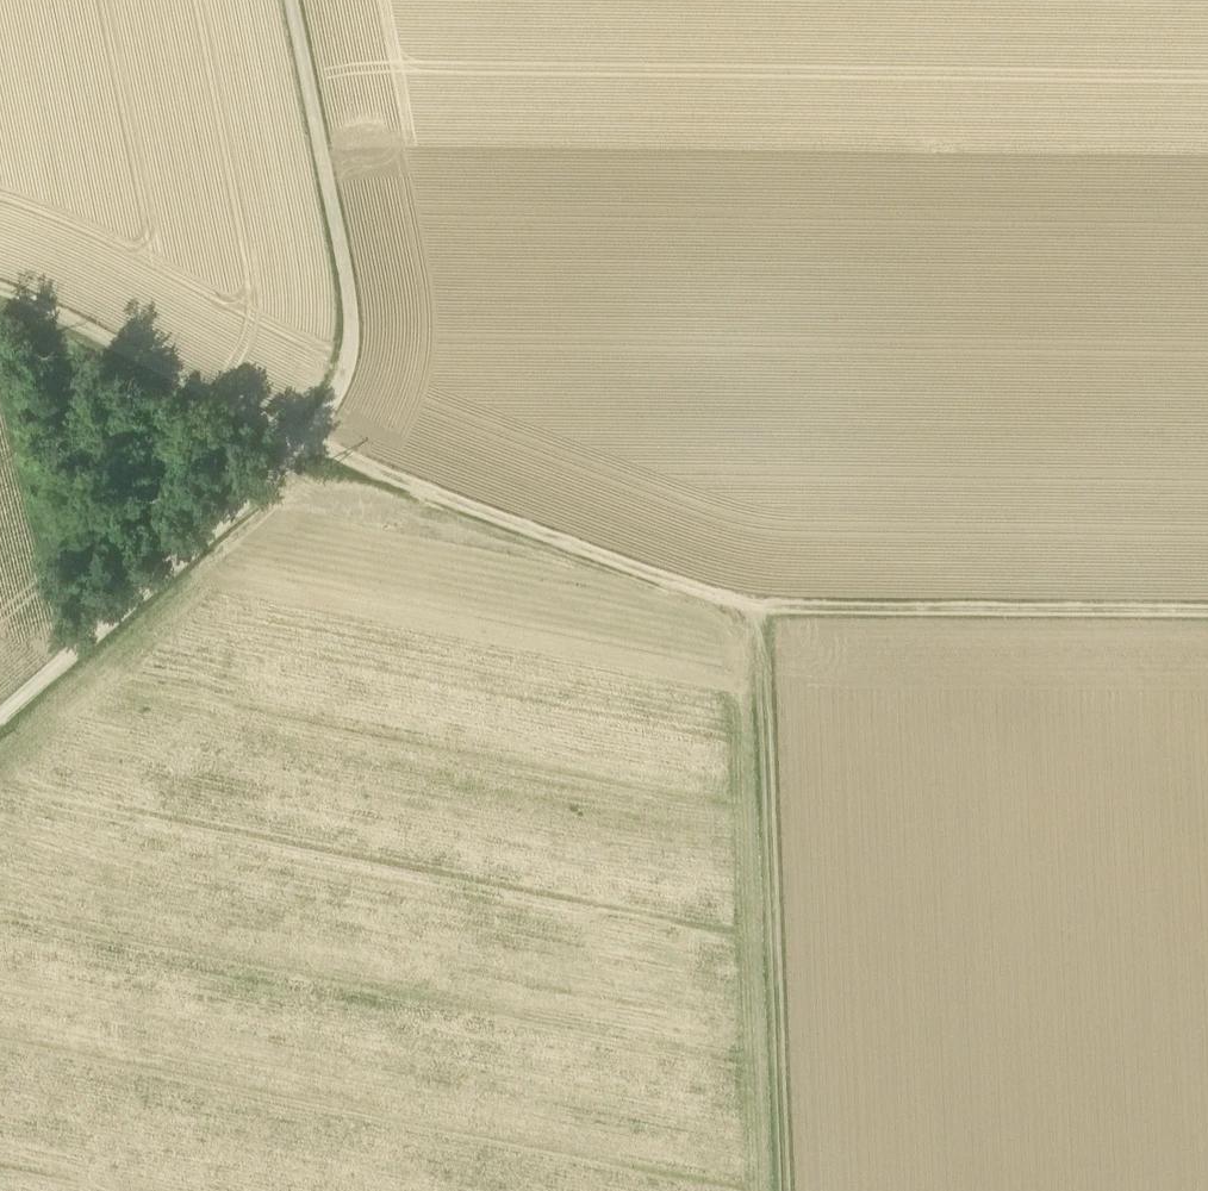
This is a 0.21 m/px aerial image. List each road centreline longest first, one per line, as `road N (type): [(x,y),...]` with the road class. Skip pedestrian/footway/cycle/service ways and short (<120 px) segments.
road 1 (track): [(1207,610),(754,606),(305,443),(0,292)]
road 2 (unclassified): [(291,0),(351,303),(342,379),(305,443),(0,718)]

